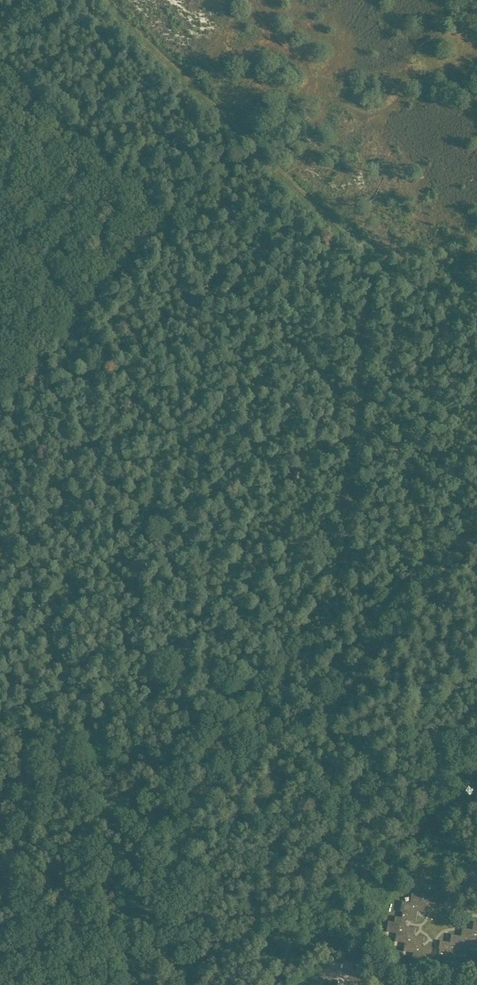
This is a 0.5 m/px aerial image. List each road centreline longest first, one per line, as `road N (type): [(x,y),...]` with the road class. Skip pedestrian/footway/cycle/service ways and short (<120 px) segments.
road 1 (track): [(0,57),(420,471)]
road 2 (track): [(247,149),(359,257),(361,414)]
road 3 (track): [(98,0),(247,149)]

